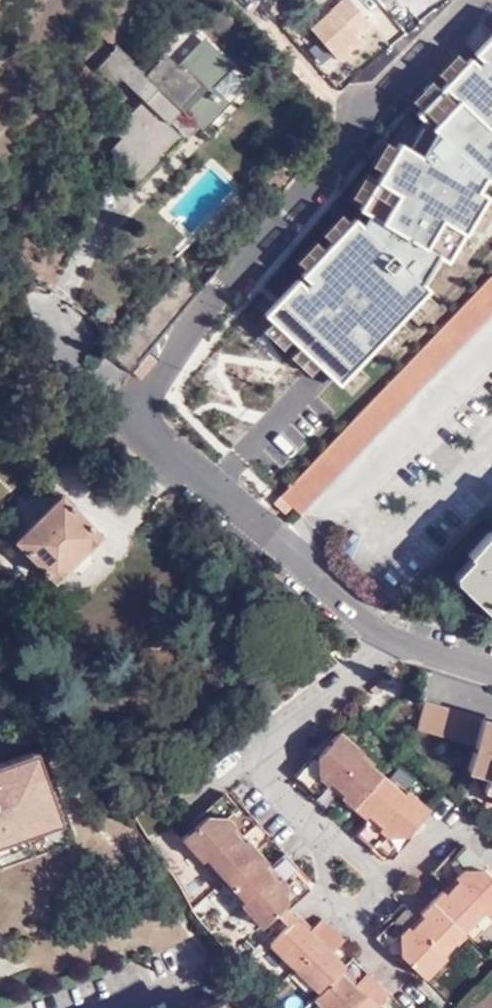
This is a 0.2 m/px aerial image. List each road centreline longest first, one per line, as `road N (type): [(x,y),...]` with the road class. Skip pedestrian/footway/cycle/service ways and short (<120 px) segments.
road 1 (residential): [(134,407),(317,202),(364,89),(453,0)]
road 2 (residential): [(491,671),(406,649),(334,605),(134,407)]

